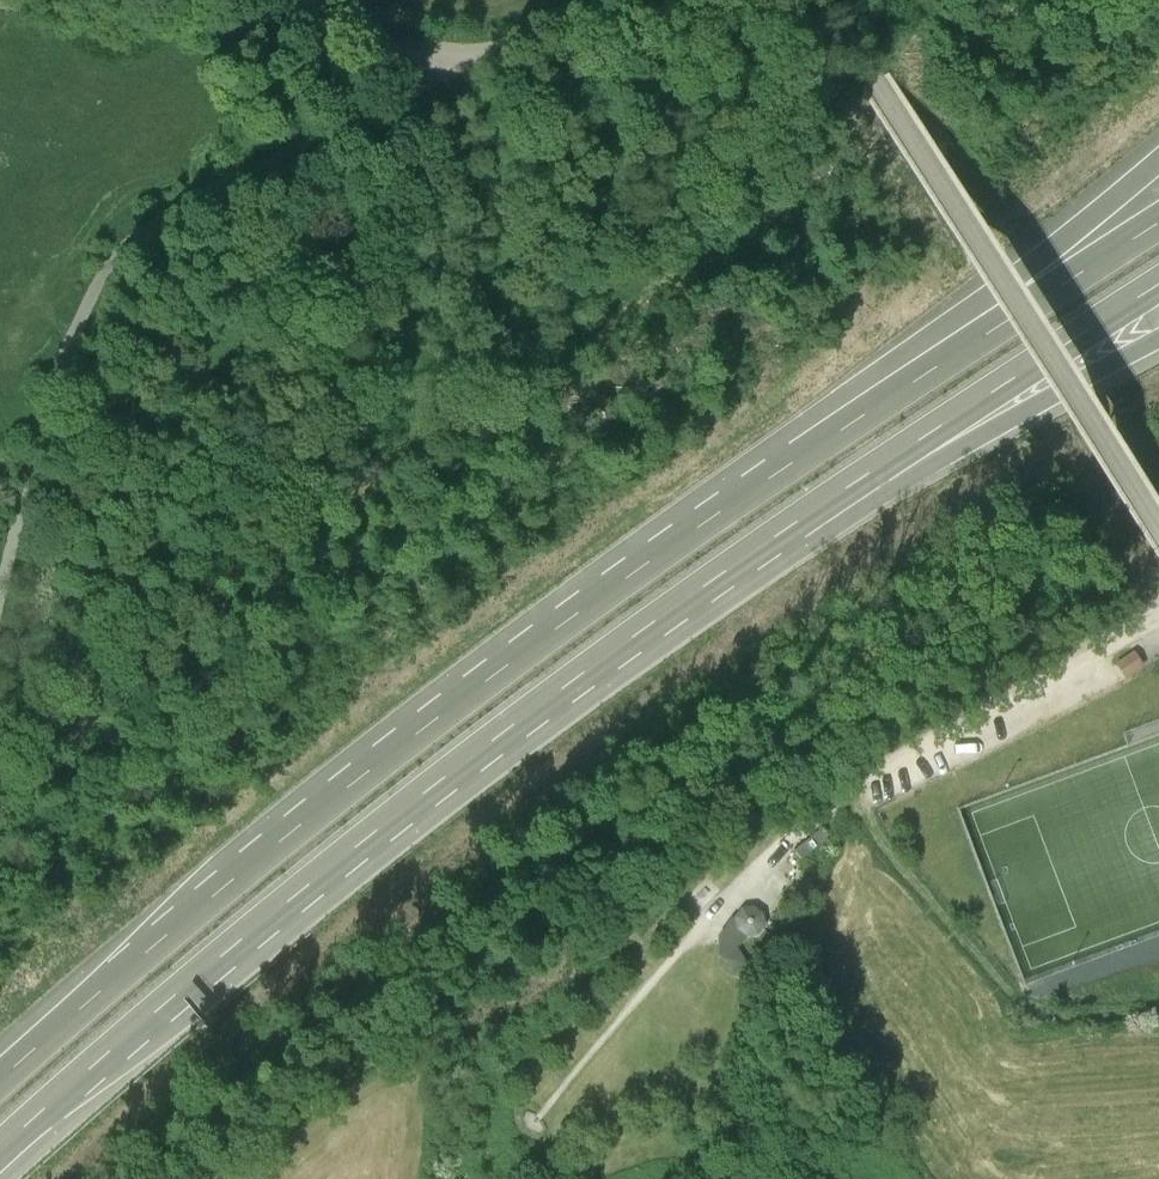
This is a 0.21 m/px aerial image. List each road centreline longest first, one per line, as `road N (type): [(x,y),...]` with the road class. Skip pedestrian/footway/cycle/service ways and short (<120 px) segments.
road 1 (motorway): [(0,1148),(357,843),(844,488)]
road 2 (motorway): [(716,514),(390,754),(174,927),(0,1083)]
road 3 (track): [(0,598),(65,350),(102,276),(149,226),(482,57)]
road 4 (track): [(1158,528),(822,0)]
road 5 (motorway): [(1158,147),(819,409),(716,514)]
road 6 (motorway): [(1158,223),(716,514)]
road 7 (track): [(482,57),(4,0)]
road 8 (track): [(843,797),(1022,1005),(1053,1018),(1158,1014)]
road 9 (motorway): [(844,488),(1158,283)]
road 10 (residential): [(1158,610),(843,797)]
road 11 (motorway): [(844,488),(1054,398),(1158,340)]

